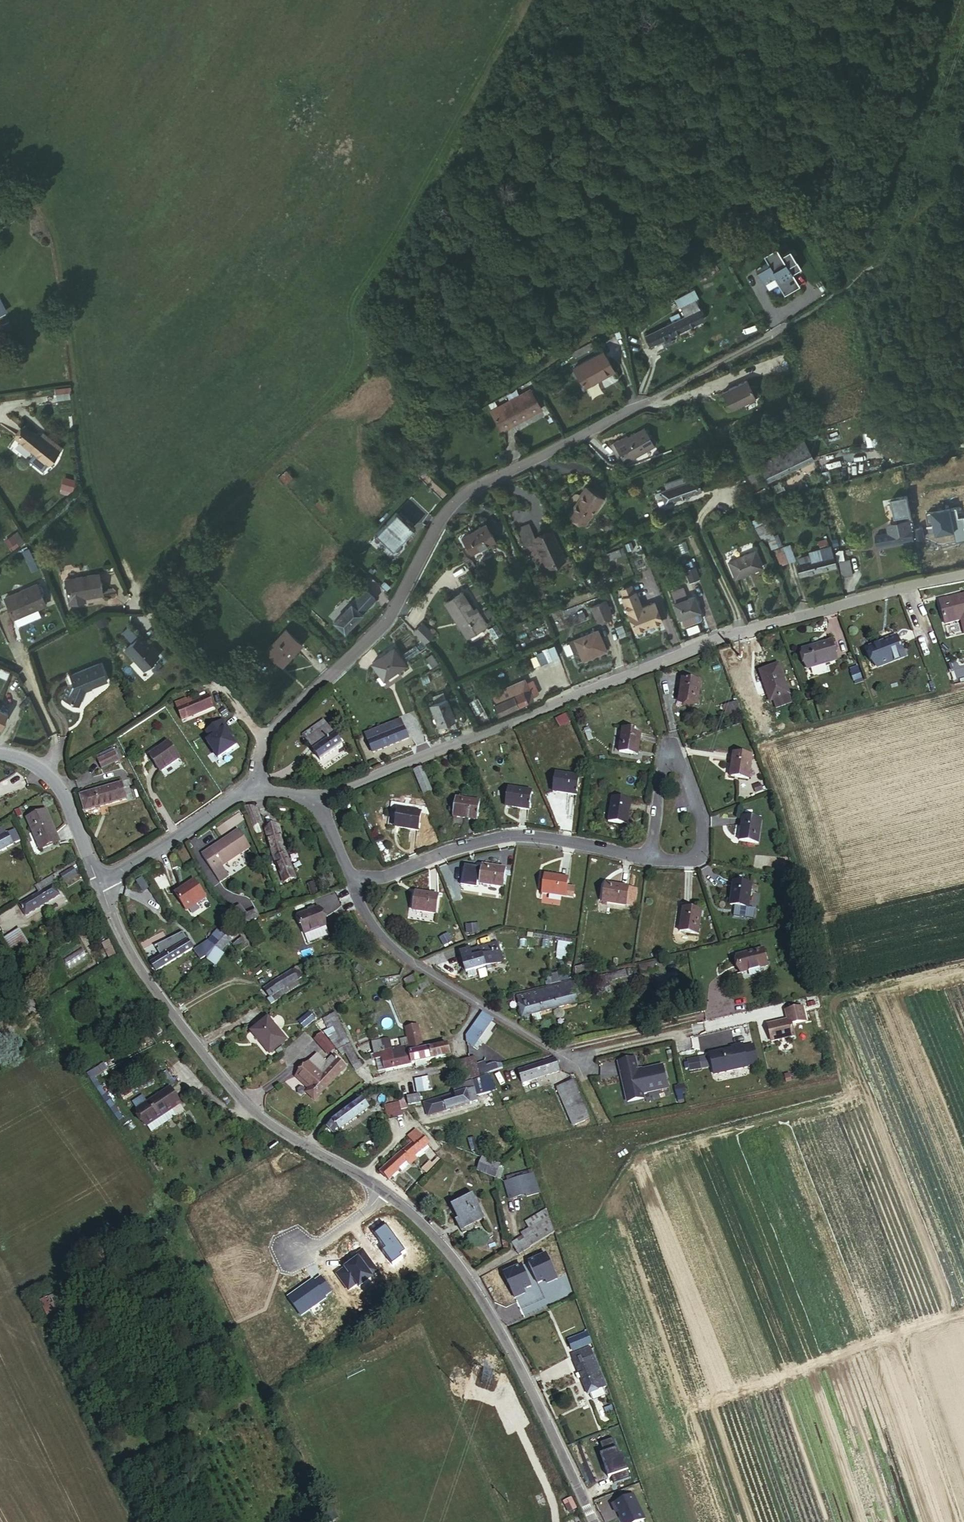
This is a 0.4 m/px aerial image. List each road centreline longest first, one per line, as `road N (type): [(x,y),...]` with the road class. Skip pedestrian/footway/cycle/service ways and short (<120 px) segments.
road 1 (residential): [(310,800),(678,650),(963,573)]
road 2 (residential): [(262,734),(388,616),(452,498),(772,329)]
road 3 (unclassified): [(590,1521),(475,1290),(448,1252),(376,1186)]
road 4 (unclassified): [(307,1145),(263,1121),(211,1067),(118,933),(99,879)]
road 5 (residential): [(351,879),(386,877),(506,837),(645,859)]
road 6 (residential): [(481,1004),(567,1056),(764,1013)]
road 7 (track): [(963,185),(859,271),(772,329)]
road 8 (residential): [(645,859),(688,862),(698,853),(701,832),(672,755),(664,761),(655,828)]
road 9 (residential): [(307,1145),(367,1087),(453,1057),(481,1004)]
road 10 (residential): [(351,879),(384,939),(481,1004)]
road 11 (residential): [(99,879),(256,789)]
road 12 (residential): [(262,734),(146,611)]
road 13 (residential): [(99,879),(44,771),(0,754)]
road 14 (residential): [(376,1186),(344,1232),(262,1275)]

